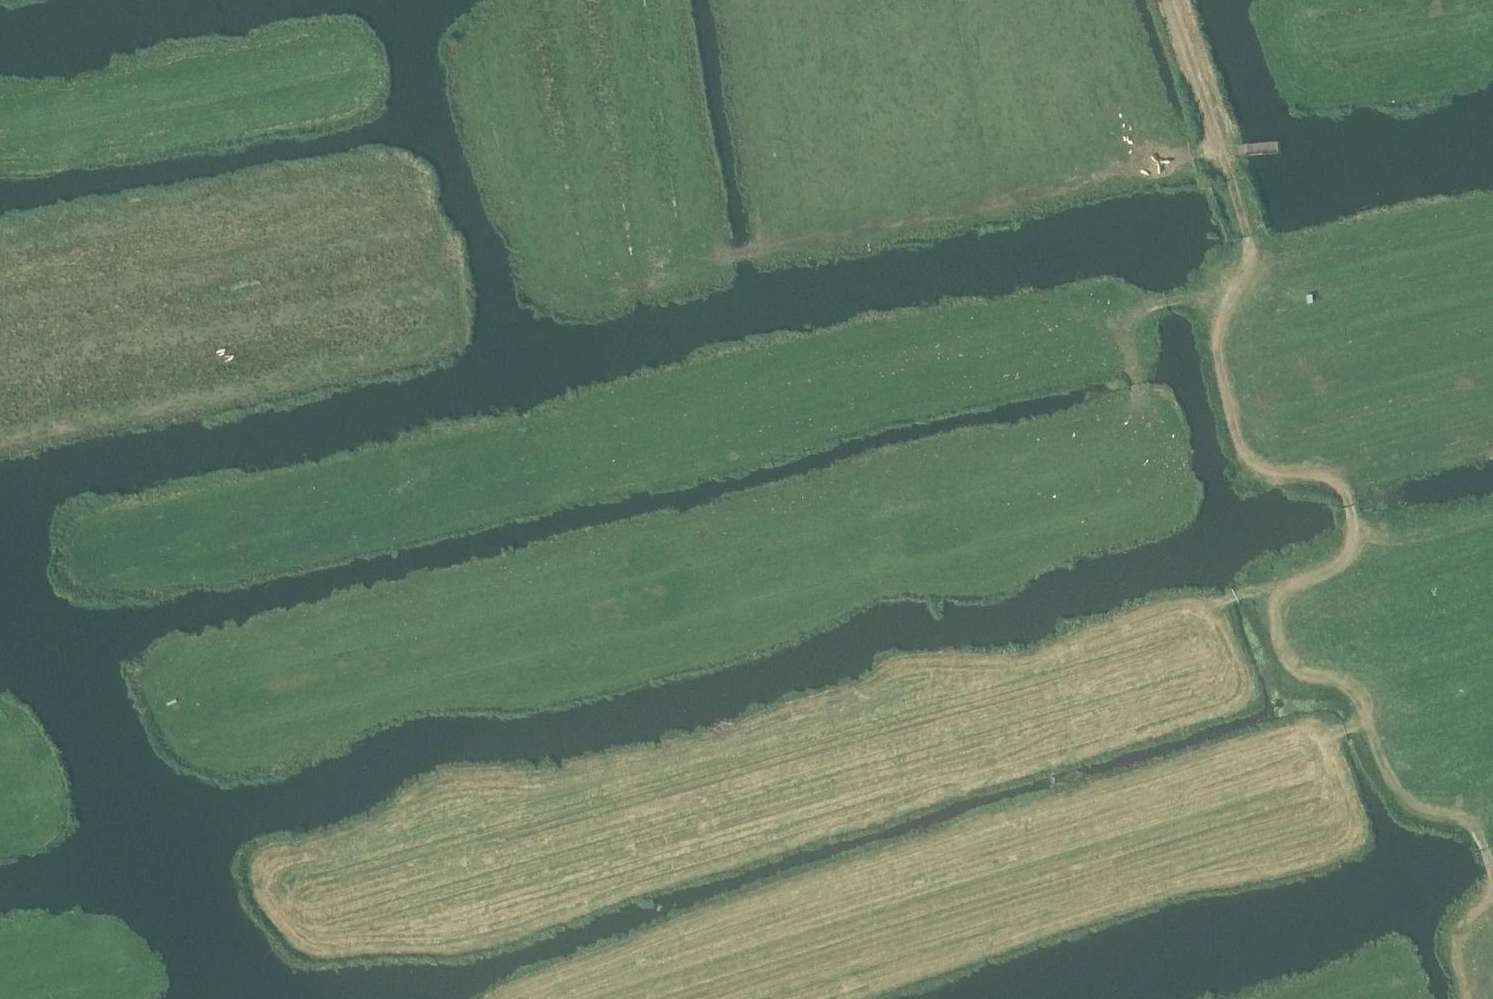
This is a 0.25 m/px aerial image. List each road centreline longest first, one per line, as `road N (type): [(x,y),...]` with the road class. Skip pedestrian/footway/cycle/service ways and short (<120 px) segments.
road 1 (track): [(1168,0),(1248,255),(1249,275),(1222,328),(1222,369),(1240,450),(1268,487),(1350,494),(1350,560),(1304,582),(1280,607),(1297,672),(1363,714),(1382,770),(1422,819),(1469,826),(1490,856),(1492,877)]
road 2 (track): [(1492,885),(1461,923),(1470,998)]

